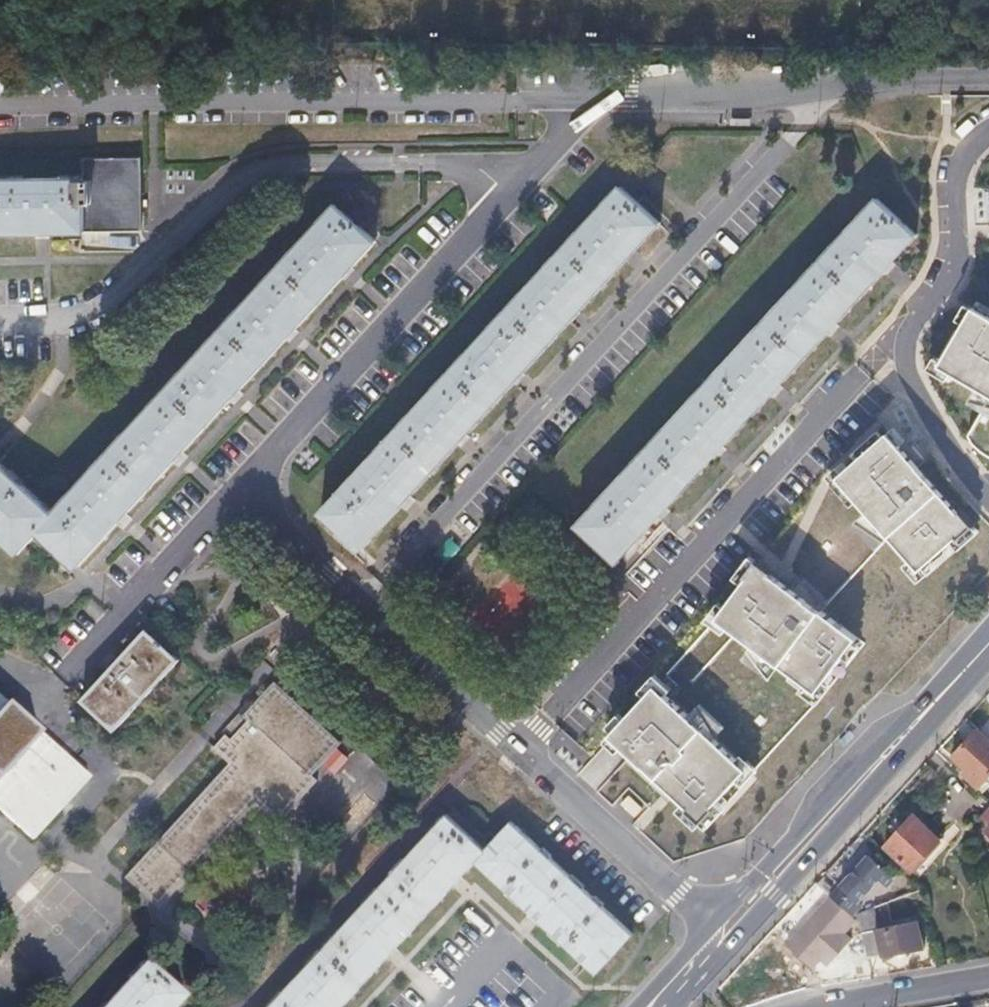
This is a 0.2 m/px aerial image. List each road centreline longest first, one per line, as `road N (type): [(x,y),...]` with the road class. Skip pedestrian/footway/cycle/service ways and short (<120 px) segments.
road 1 (residential): [(712,926),(238,489)]
road 2 (residential): [(512,189),(485,168),(266,169),(97,309),(63,321),(0,322)]
road 3 (tertiary): [(712,966),(988,644)]
road 4 (residential): [(988,498),(922,399),(906,348),(913,321),(960,262),(958,169),(988,131)]
road 5 (residential): [(238,489),(512,189)]
road 6 (tertiary): [(988,643),(712,926)]
road 7 (unclassified): [(595,98),(988,81)]
road 8 (residential): [(238,489),(116,617)]
road 9 (residential): [(838,1006),(988,980)]
road 10 (residential): [(512,189),(595,98)]

